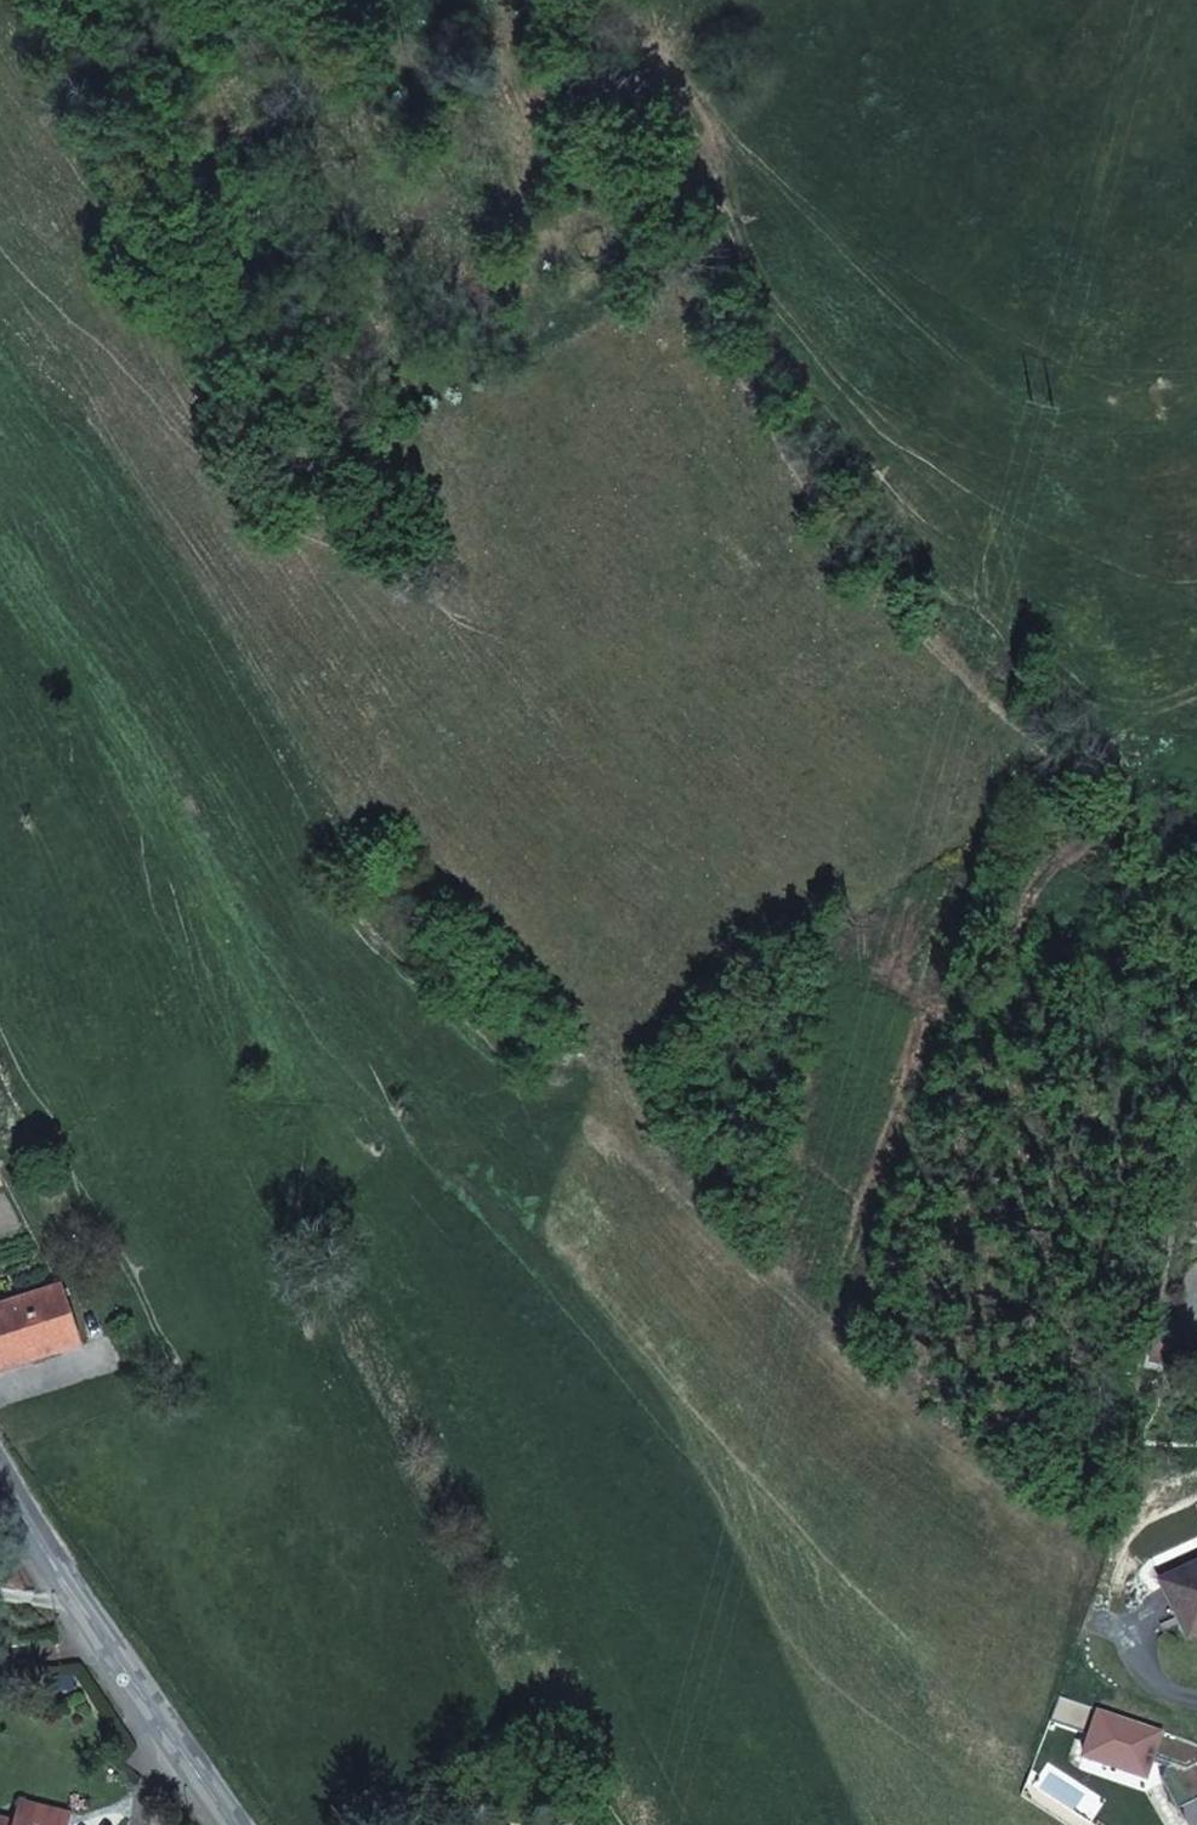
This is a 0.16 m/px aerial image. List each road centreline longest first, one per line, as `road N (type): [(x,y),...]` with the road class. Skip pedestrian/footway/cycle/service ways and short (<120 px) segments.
road 1 (unclassified): [(0,1481),(222,1824)]

